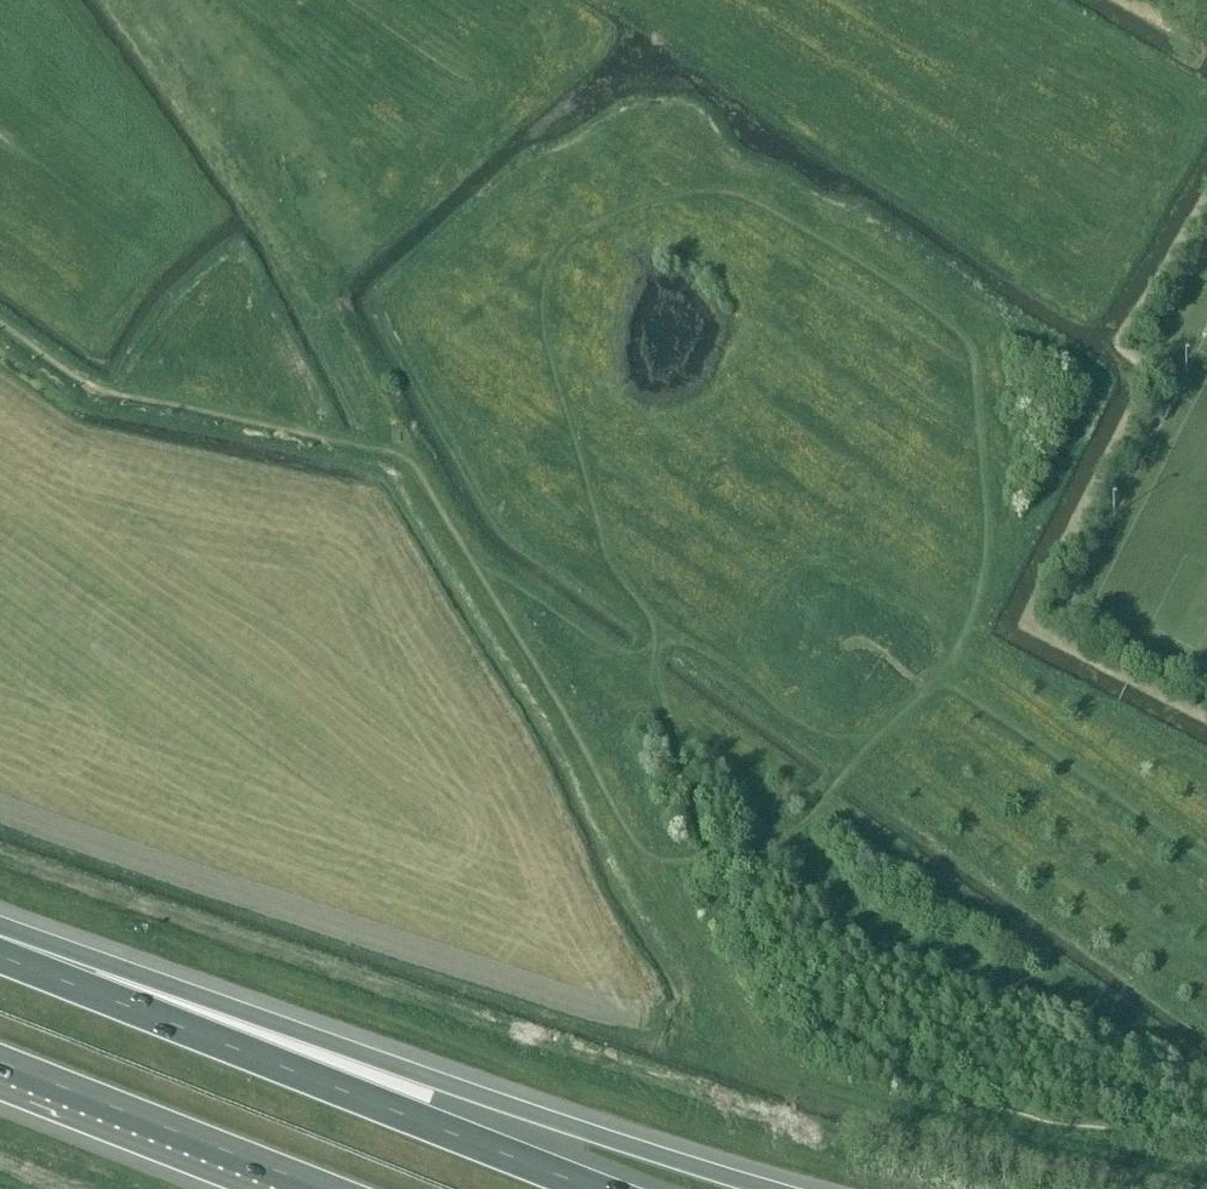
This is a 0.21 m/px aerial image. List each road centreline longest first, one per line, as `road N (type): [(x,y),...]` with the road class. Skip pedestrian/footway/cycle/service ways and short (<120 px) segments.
road 1 (motorway): [(768,1188),(73,952),(0,949)]
road 2 (motorway): [(596,1188),(0,954)]
road 3 (motorway): [(0,1062),(325,1188)]

